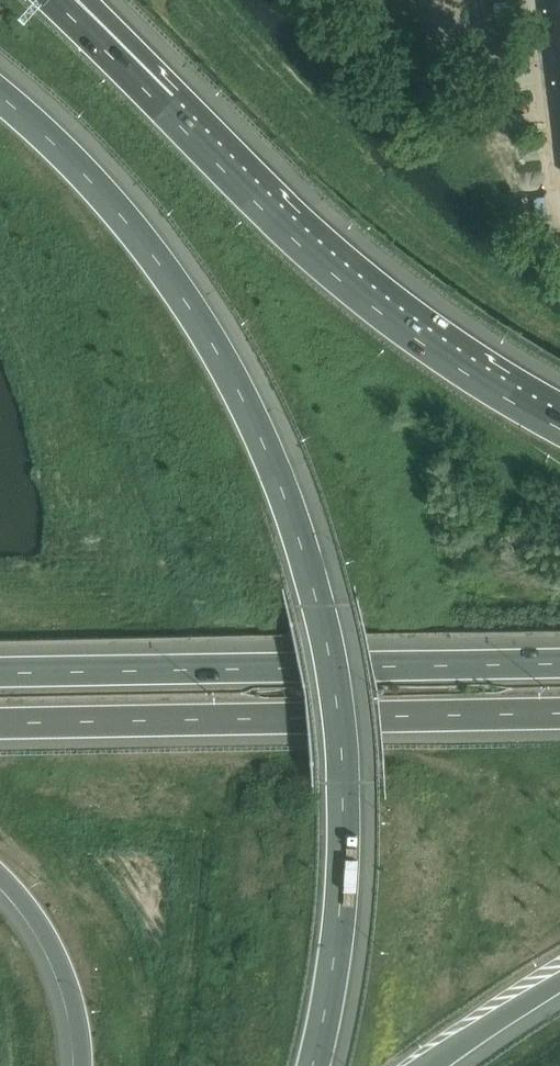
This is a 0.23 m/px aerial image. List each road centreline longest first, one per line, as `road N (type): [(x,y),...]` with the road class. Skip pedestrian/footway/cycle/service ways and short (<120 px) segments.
road 1 (motorway): [(310,1065),(332,942),(337,785),(329,688),(298,538),(239,394),(189,304),(114,207),(0,98)]
road 2 (motorway): [(559,426),(432,347),(335,274),(56,0)]
road 3 (motorway): [(559,664),(0,674)]
road 4 (motorway): [(0,720),(559,714)]
road 5 (residential): [(559,220),(531,0)]
road 6 (motorway): [(0,871),(41,924),(68,981),(80,1065)]
road 7 (motorway): [(433,1065),(559,983)]

